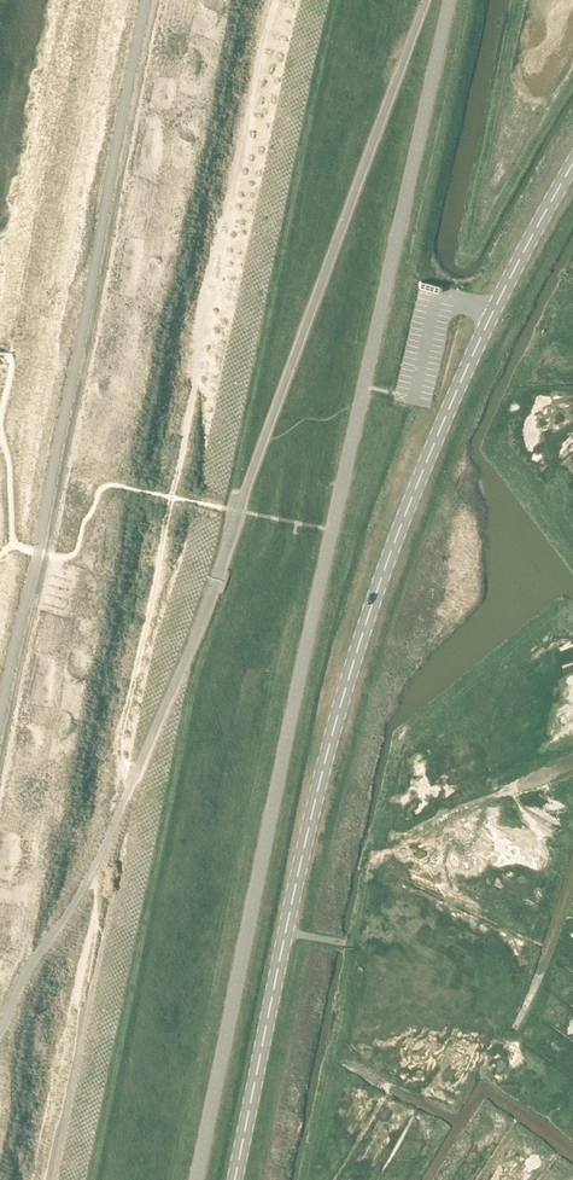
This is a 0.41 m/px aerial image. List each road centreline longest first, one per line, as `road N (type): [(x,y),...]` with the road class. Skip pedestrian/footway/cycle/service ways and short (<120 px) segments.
road 1 (tertiary): [(235,1179),(317,790),(359,643),(454,397),(572,163)]

